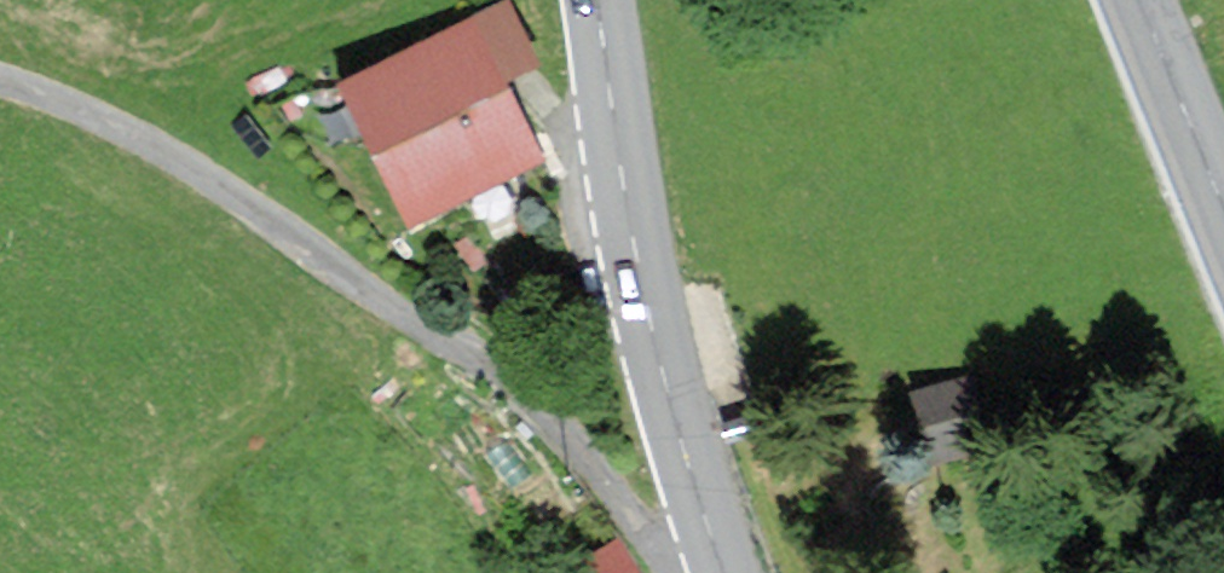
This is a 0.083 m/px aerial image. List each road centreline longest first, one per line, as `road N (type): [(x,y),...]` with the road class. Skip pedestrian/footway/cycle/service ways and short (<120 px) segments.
road 1 (residential): [(716,572),(669,561),(505,374),(186,164),(103,120),(0,81)]
road 2 (primary): [(593,0),(637,288),(716,572)]
road 3 (primary): [(1128,0),(1223,233)]

